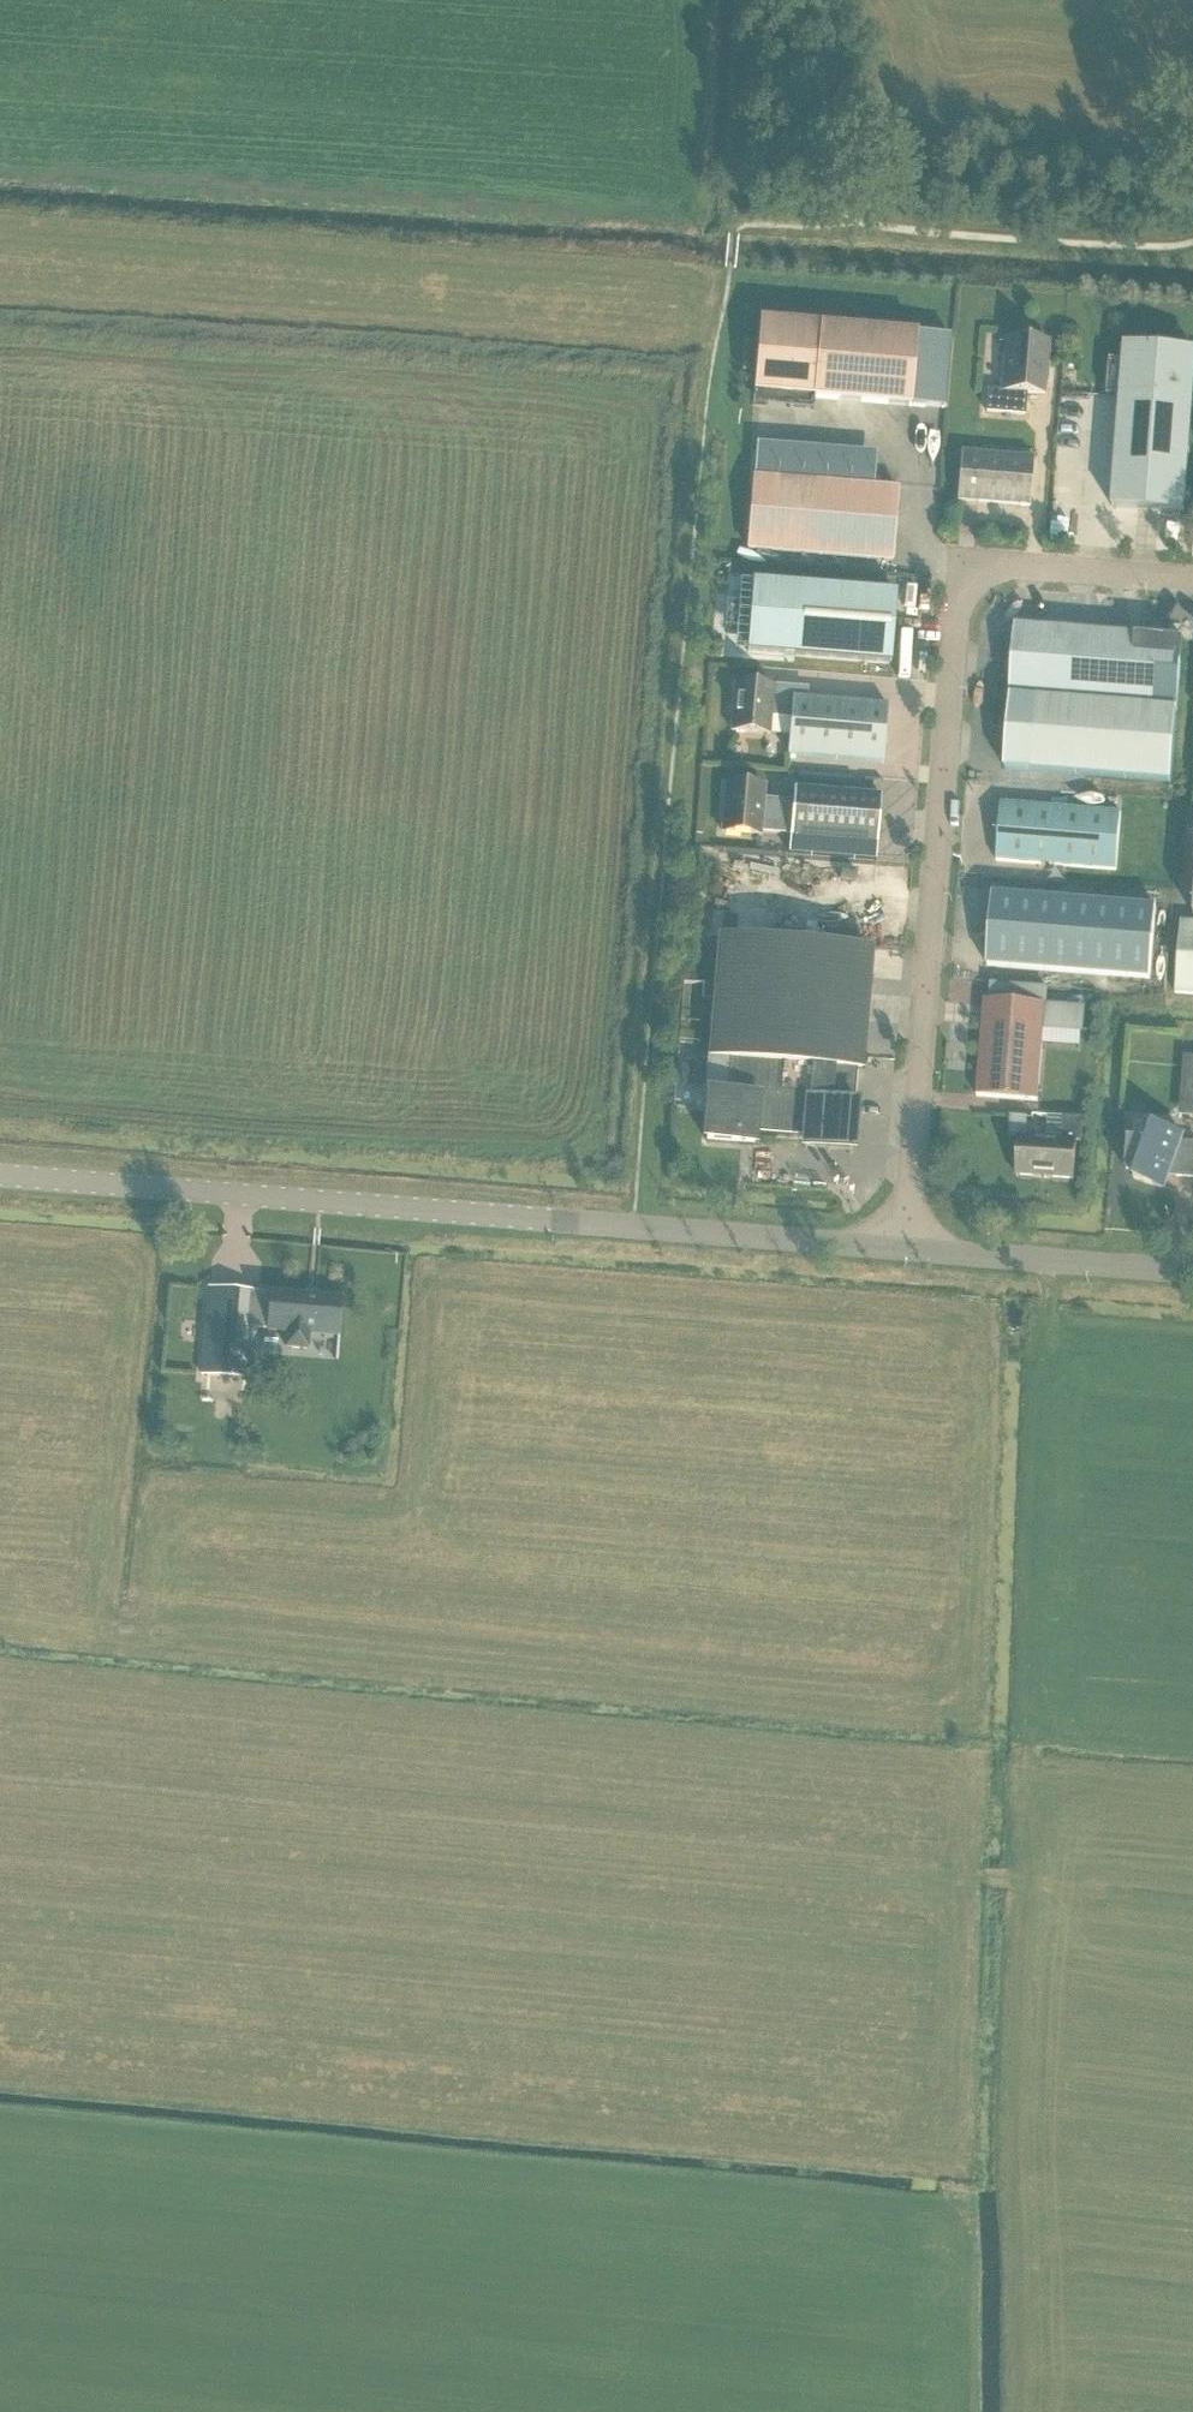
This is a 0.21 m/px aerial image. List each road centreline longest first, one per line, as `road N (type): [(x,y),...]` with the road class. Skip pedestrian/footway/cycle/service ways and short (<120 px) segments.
road 1 (tertiary): [(904,1249),(0,1173)]
road 2 (unclassified): [(904,1249),(957,612),(986,572),(1015,564),(1192,579)]
road 3 (tertiary): [(1192,1272),(904,1249)]

